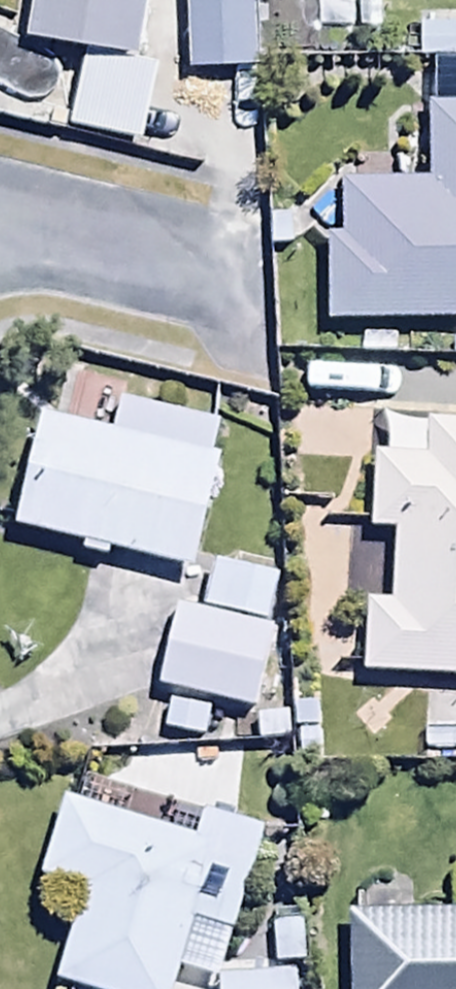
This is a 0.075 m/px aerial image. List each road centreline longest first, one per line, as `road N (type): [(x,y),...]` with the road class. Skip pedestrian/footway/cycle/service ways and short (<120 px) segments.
road 1 (residential): [(223,290),(0,238)]

